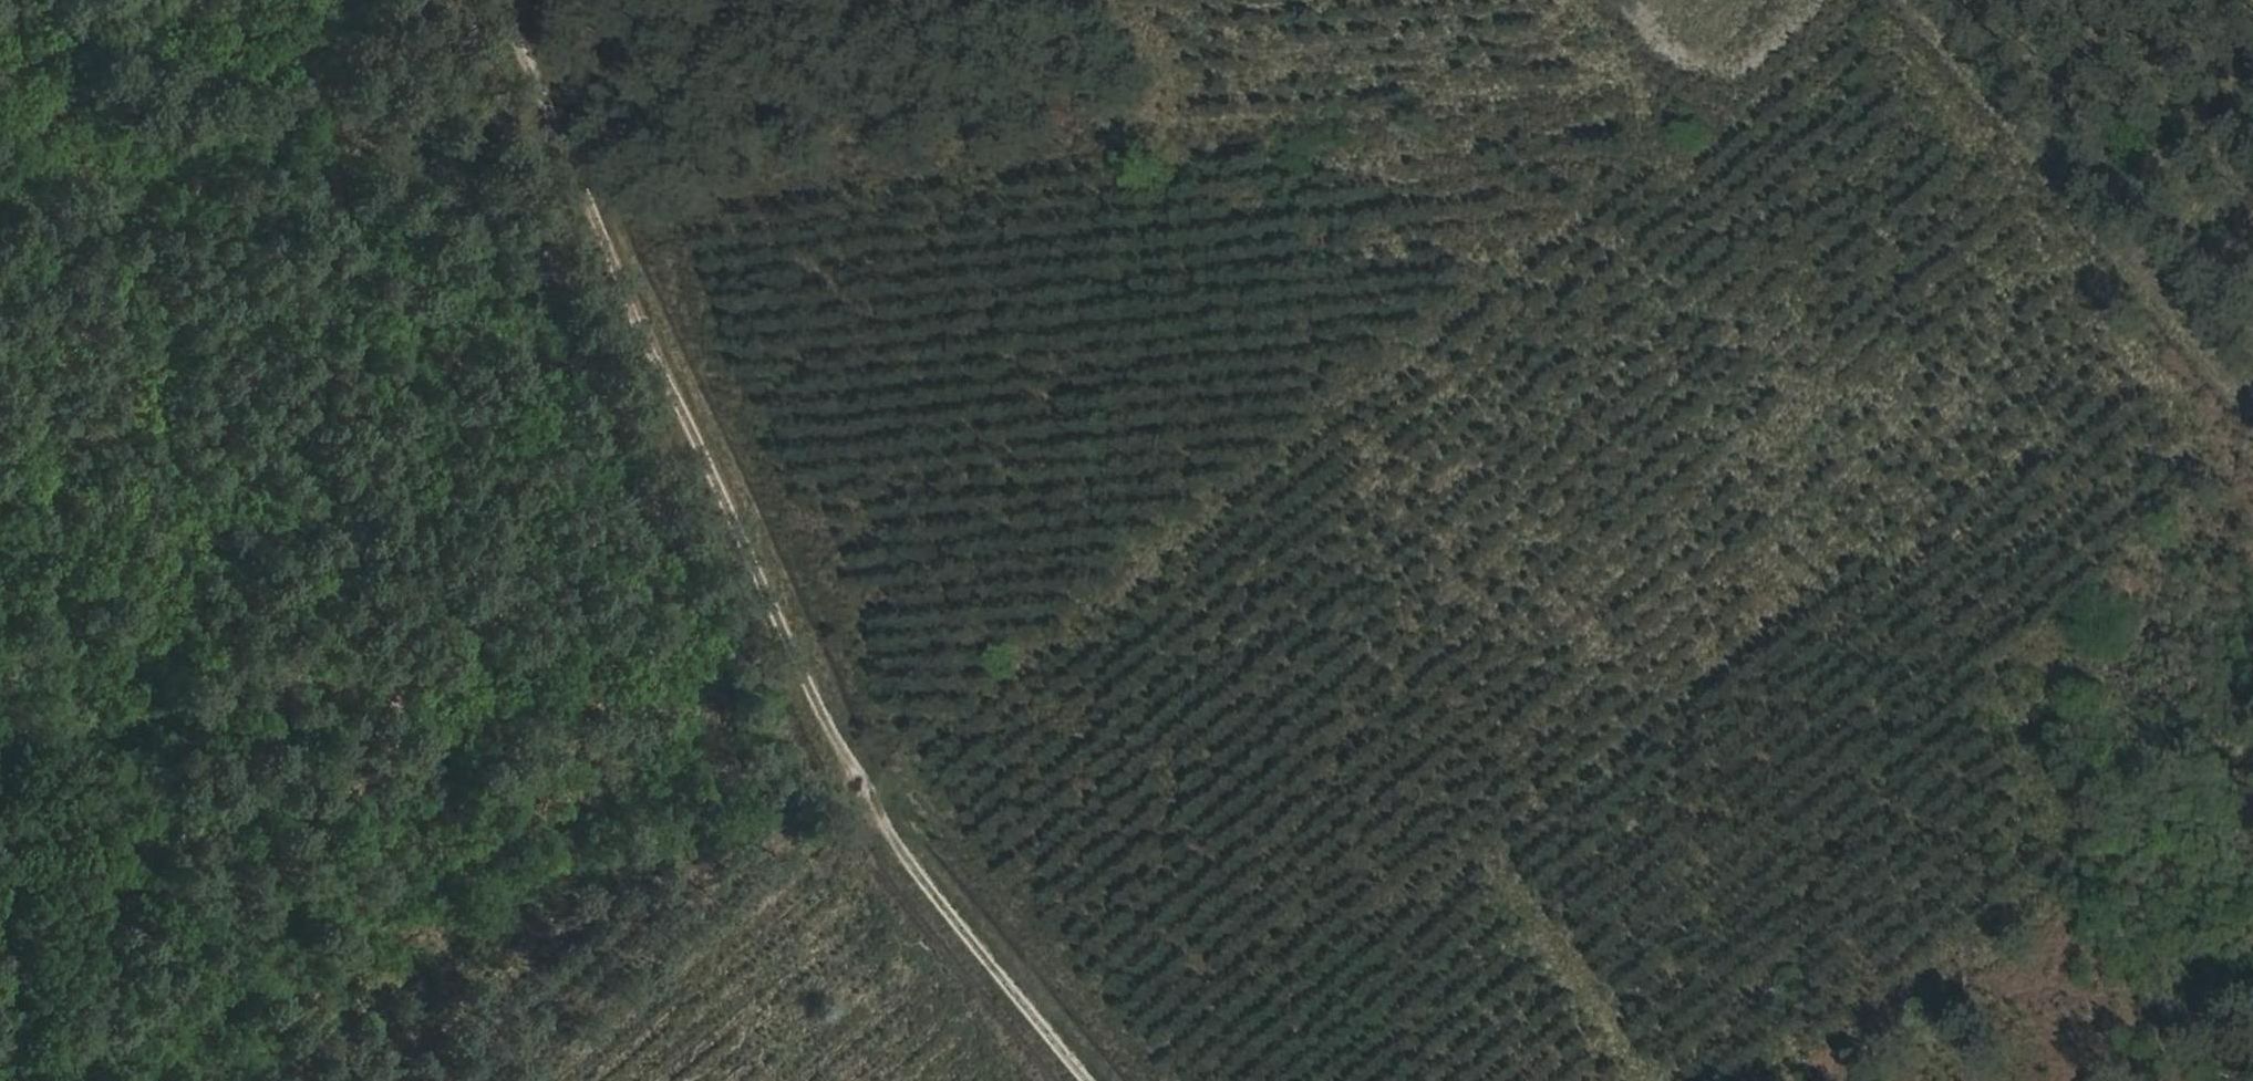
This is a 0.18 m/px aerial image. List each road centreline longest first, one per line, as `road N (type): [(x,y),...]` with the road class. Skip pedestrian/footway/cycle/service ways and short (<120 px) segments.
road 1 (track): [(1091,1080),(867,796),(726,509),(503,0)]

